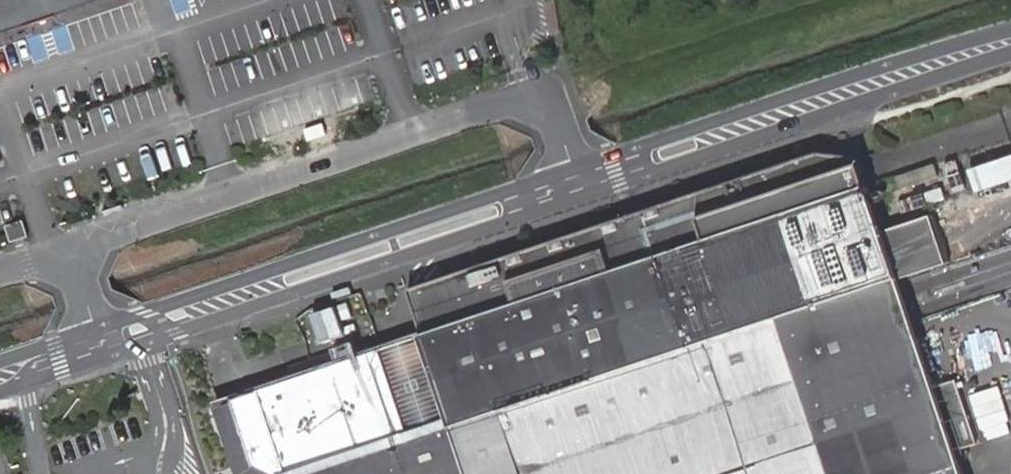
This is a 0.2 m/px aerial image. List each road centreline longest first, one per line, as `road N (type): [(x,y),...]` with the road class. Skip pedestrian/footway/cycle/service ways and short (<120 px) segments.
road 1 (unclassified): [(0,393),(1010,53)]
road 2 (unclassified): [(1010,33),(885,65),(0,361)]

